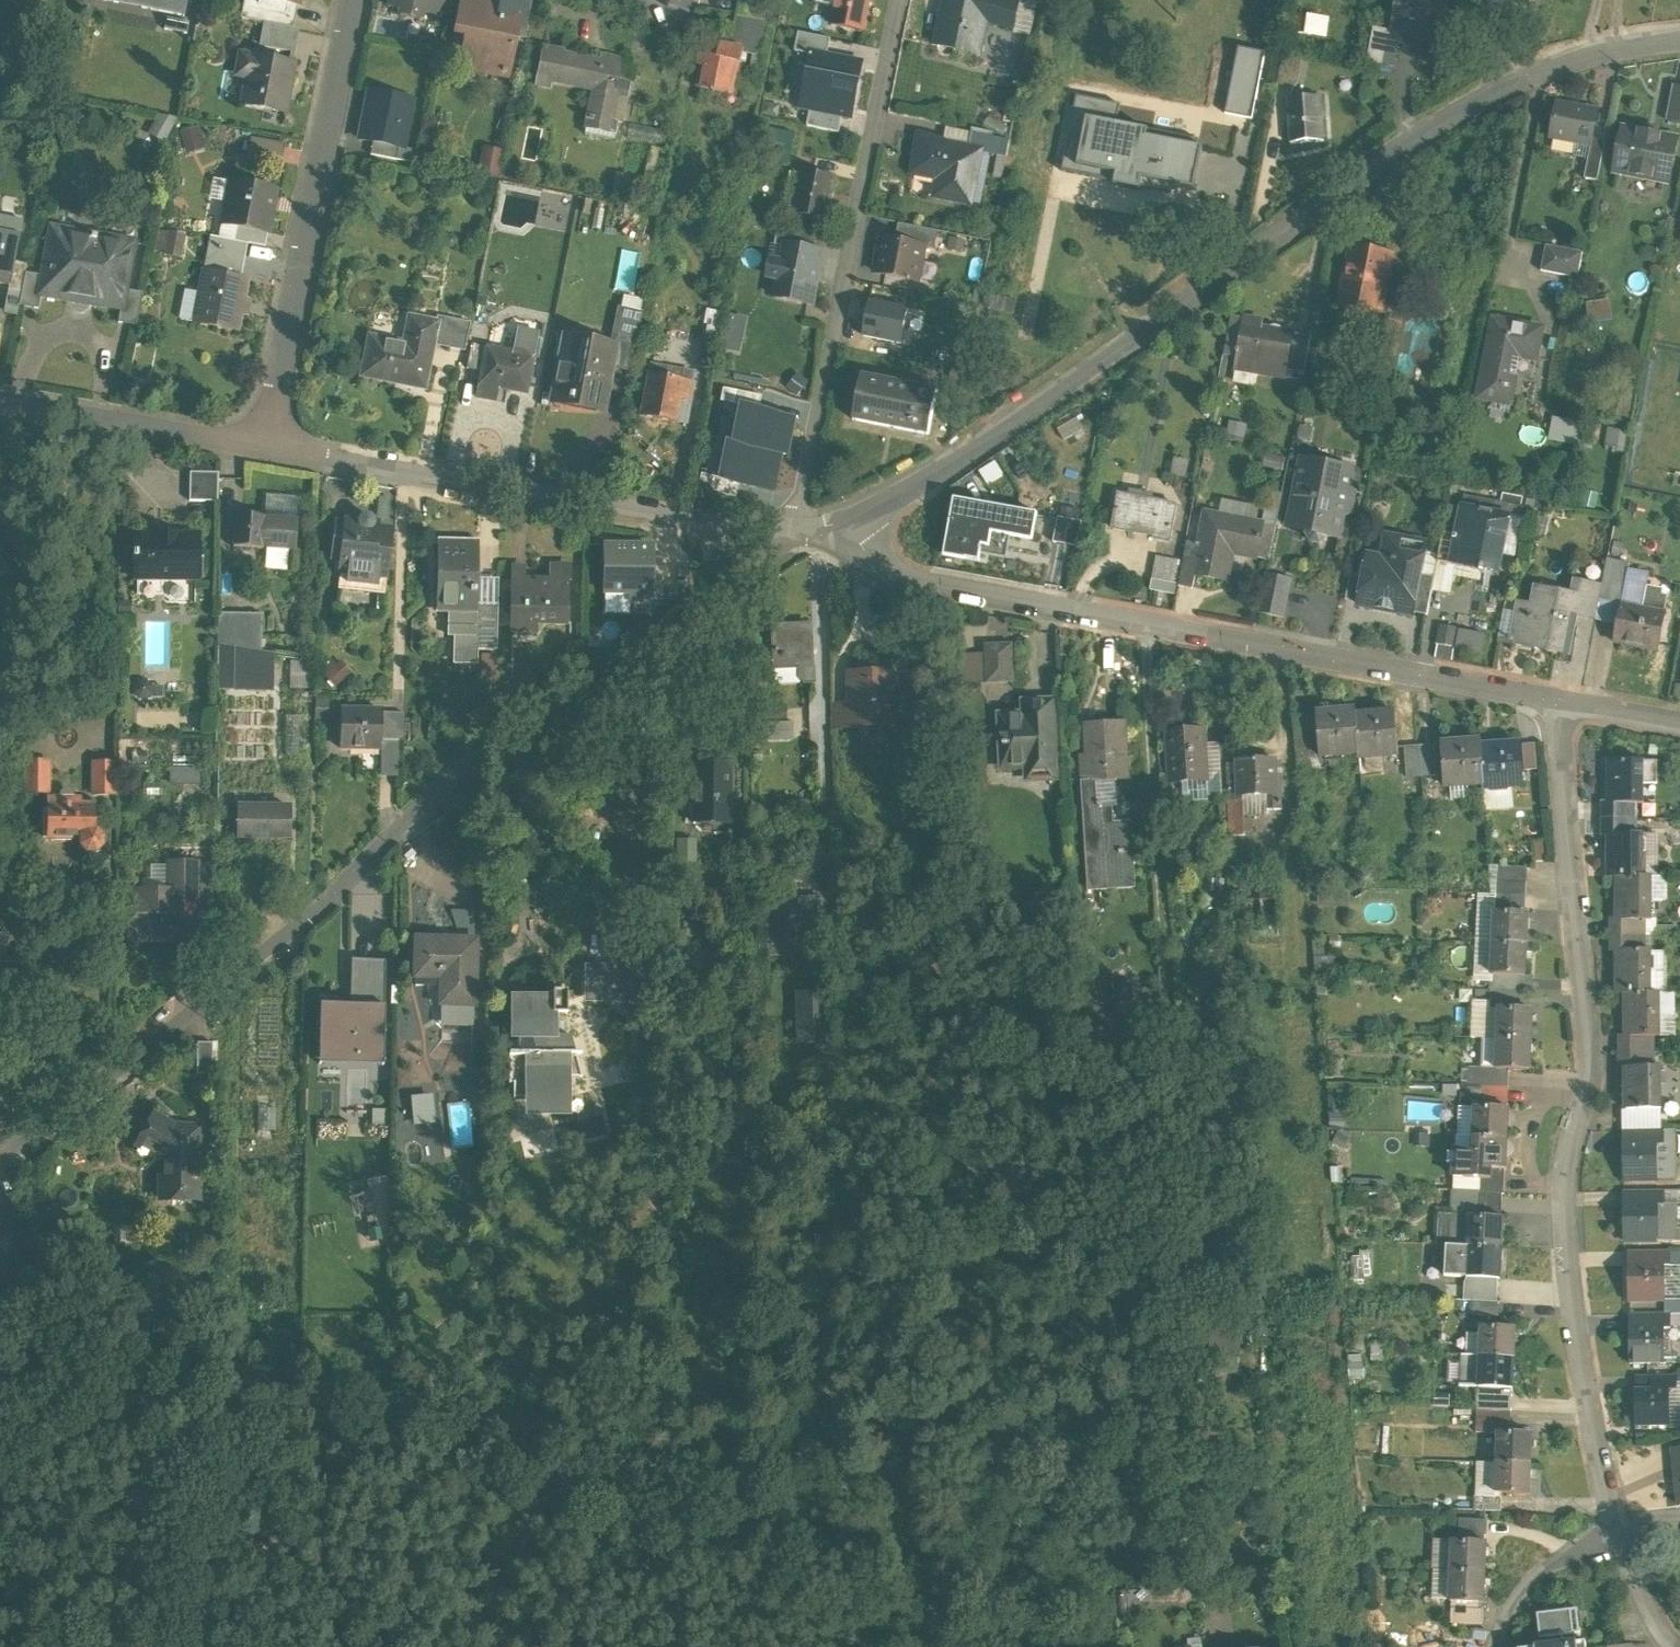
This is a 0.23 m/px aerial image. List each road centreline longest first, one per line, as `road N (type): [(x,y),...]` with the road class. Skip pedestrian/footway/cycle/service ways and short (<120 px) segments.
road 1 (residential): [(782,532),(742,590),(464,769),(291,930),(0,1158)]
road 2 (residential): [(1679,41),(1566,57),(1409,138),(962,454),(846,522)]
road 3 (residential): [(1557,704),(1589,1054),(1570,1125),(1565,1202),(1616,1536)]
road 4 (residential): [(1557,704),(923,582),(878,560),(846,522)]
road 5 (residential): [(800,531),(901,0)]
road 6 (residential): [(782,532),(266,449)]
road 7 (residential): [(266,449),(355,0)]
road 8 (residential): [(266,449),(0,406)]
road 9 (residential): [(1616,1536),(1549,1568),(1494,1646)]
road 10 (residential): [(1616,1536),(1643,1605),(1672,1646)]
road 11 (residential): [(1679,727),(1557,704)]

